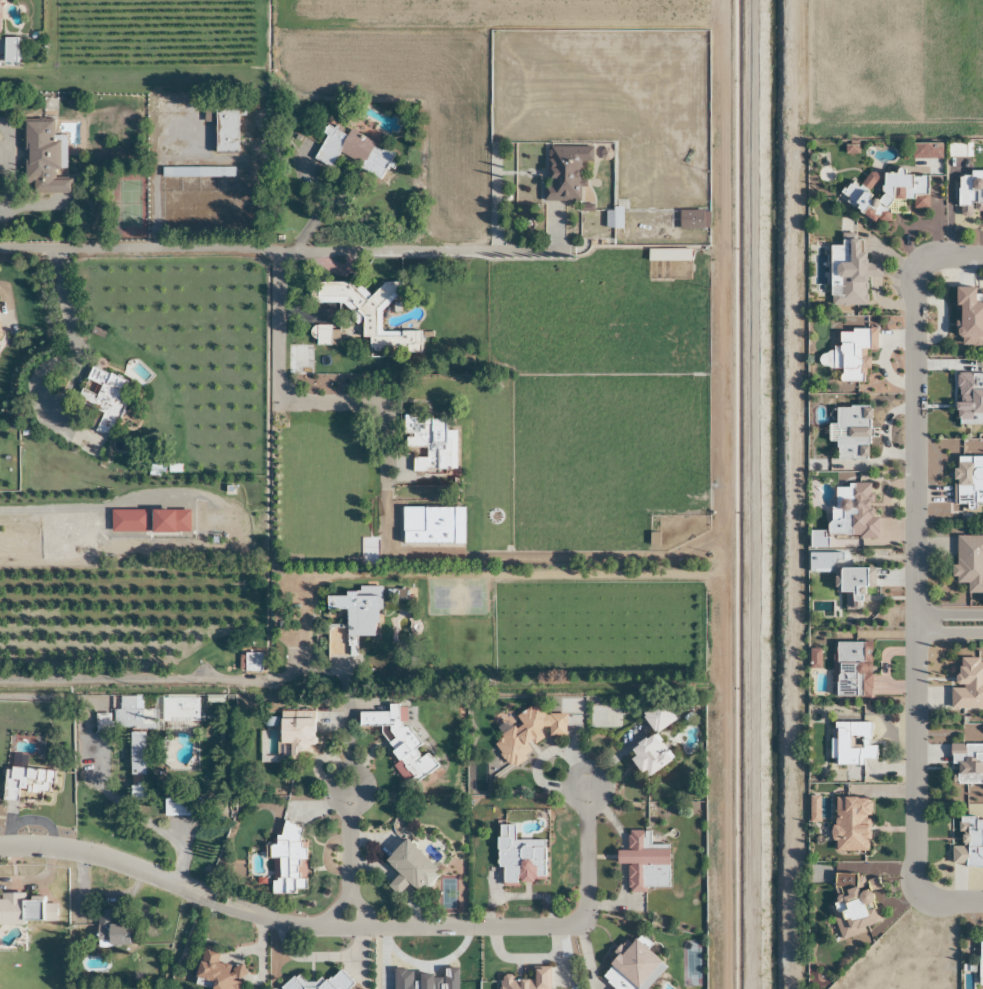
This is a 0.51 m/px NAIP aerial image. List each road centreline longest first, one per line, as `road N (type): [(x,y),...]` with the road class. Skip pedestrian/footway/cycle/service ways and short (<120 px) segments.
road 1 (residential): [(922,264),(914,286),(913,875),(918,898),(982,906)]
road 2 (residential): [(374,927),(575,925),(586,910),(586,777)]
road 3 (residential): [(0,847),(107,858),(254,914),(323,927)]
road 4 (residential): [(384,490),(378,403),(286,401),(279,393),(277,252)]
road 5 (residential): [(277,252),(565,251)]
road 6 (residential): [(0,250),(277,252)]

